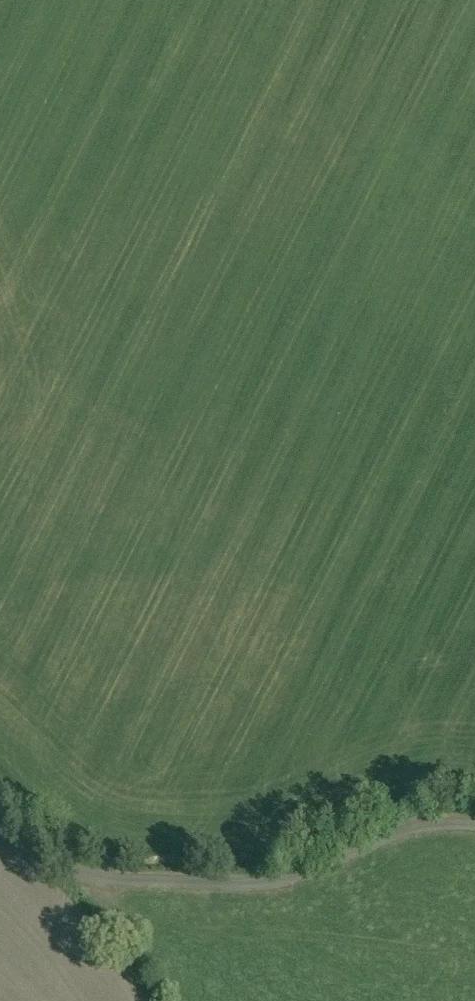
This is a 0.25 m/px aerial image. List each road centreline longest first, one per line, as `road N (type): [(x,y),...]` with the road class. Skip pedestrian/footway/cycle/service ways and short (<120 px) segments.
road 1 (unclassified): [(474,827),(393,836),(293,879),(259,885),(91,881),(0,803)]

